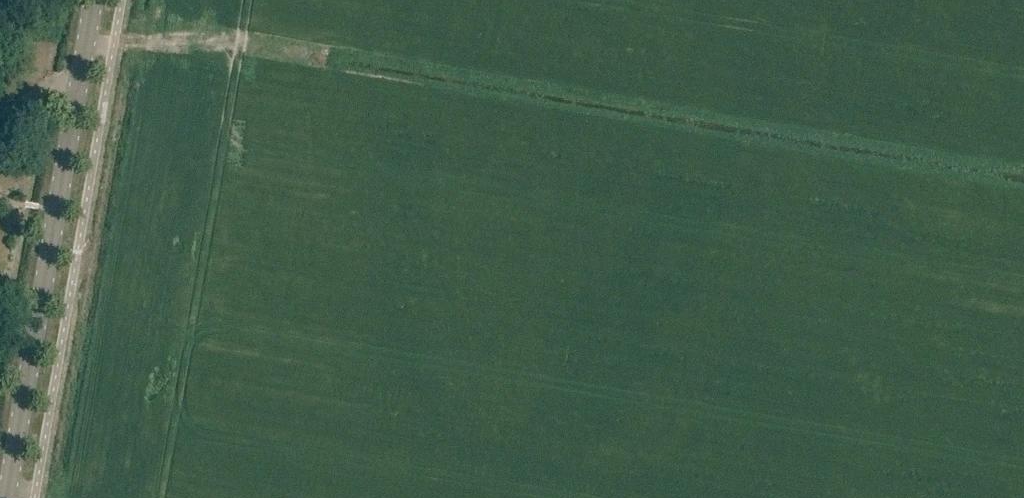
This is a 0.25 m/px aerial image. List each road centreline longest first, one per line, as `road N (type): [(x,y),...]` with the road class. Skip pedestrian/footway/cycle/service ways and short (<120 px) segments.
road 1 (secondary): [(2,497),(87,0)]

